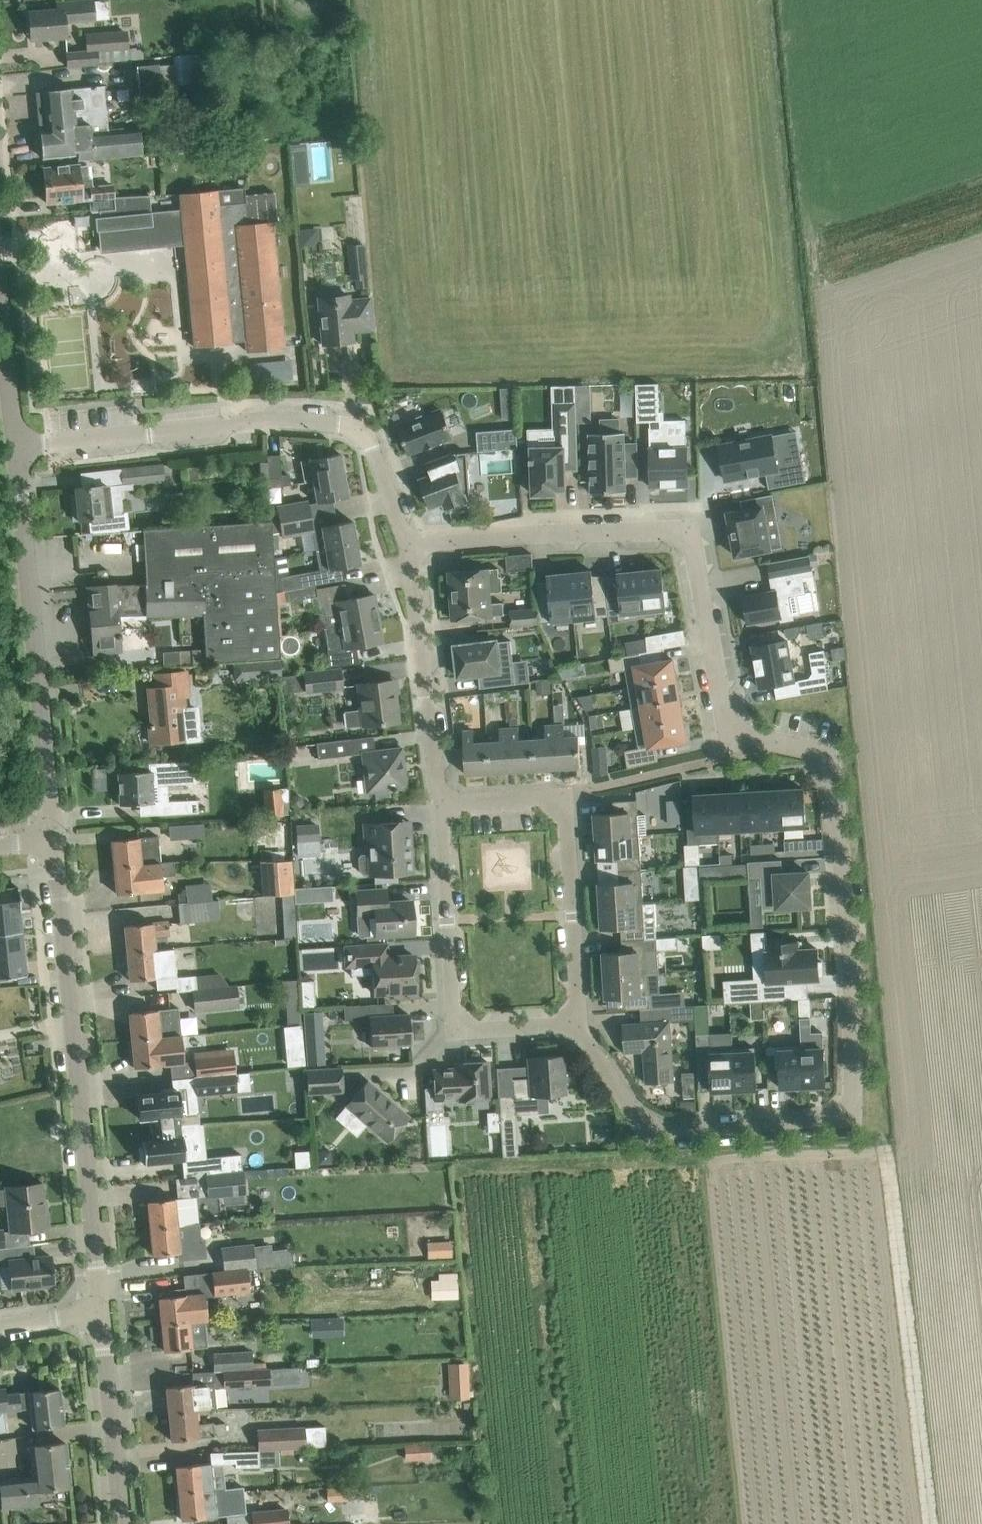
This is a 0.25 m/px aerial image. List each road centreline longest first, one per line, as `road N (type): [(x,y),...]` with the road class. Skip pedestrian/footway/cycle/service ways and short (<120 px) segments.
road 1 (residential): [(409,544),(528,534),(681,535),(693,545),(726,718),(751,737),(810,750),(827,761),(834,778),(853,973),(847,1114),(829,1122),(662,1129),(636,1115),(576,1019)]
road 2 (tertiary): [(101,1313),(54,840)]
road 3 (residential): [(16,447),(270,417),(364,430),(409,544)]
road 4 (tertiary): [(54,840),(16,447)]
road 5 (residential): [(441,806),(566,803),(576,1019)]
road 6 (residential): [(576,1019),(458,1027),(441,806)]
road 7 (residential): [(441,806),(409,544)]
road 8 (tertiary): [(123,1523),(101,1313)]
road 9 (tertiary): [(16,447),(0,293)]

